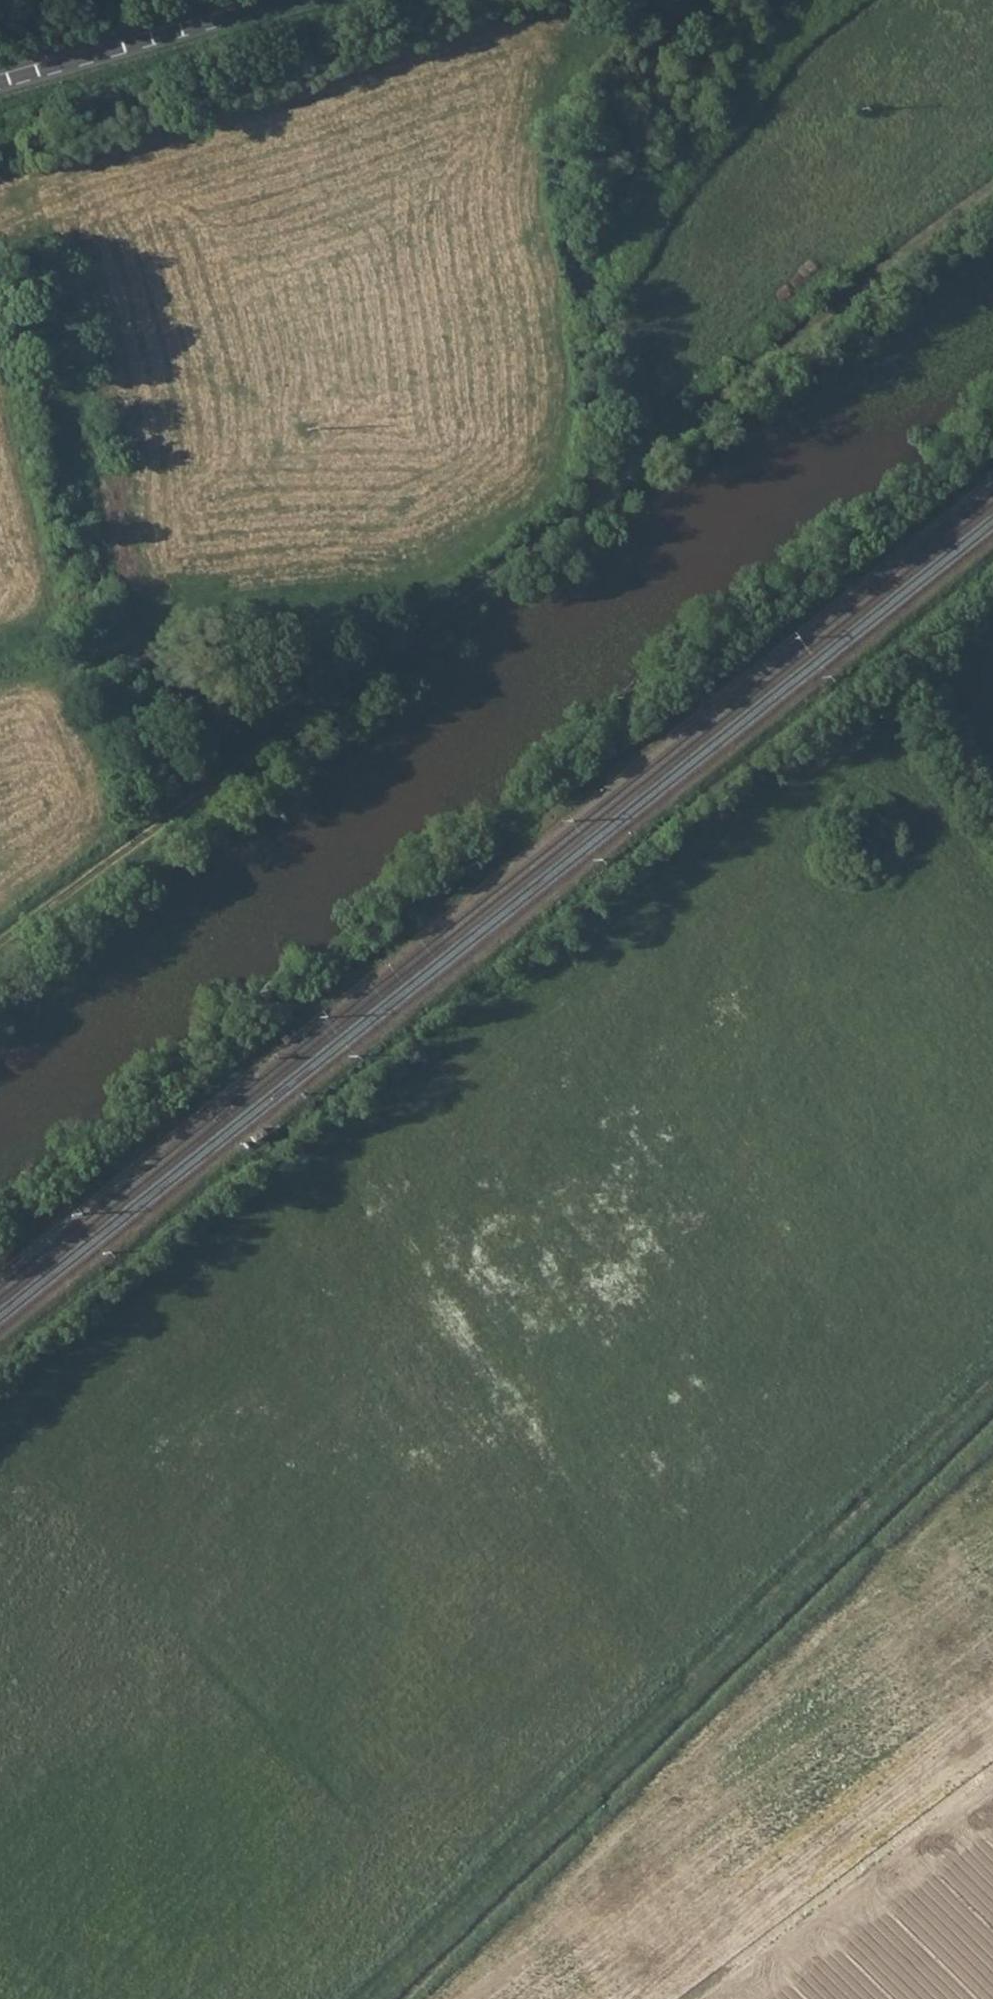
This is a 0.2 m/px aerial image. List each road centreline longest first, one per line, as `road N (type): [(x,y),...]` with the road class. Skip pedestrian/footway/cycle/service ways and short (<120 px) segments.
road 1 (track): [(992,194),(0,943)]
road 2 (track): [(992,1381),(360,1998)]
road 3 (tertiary): [(0,76),(268,0)]

